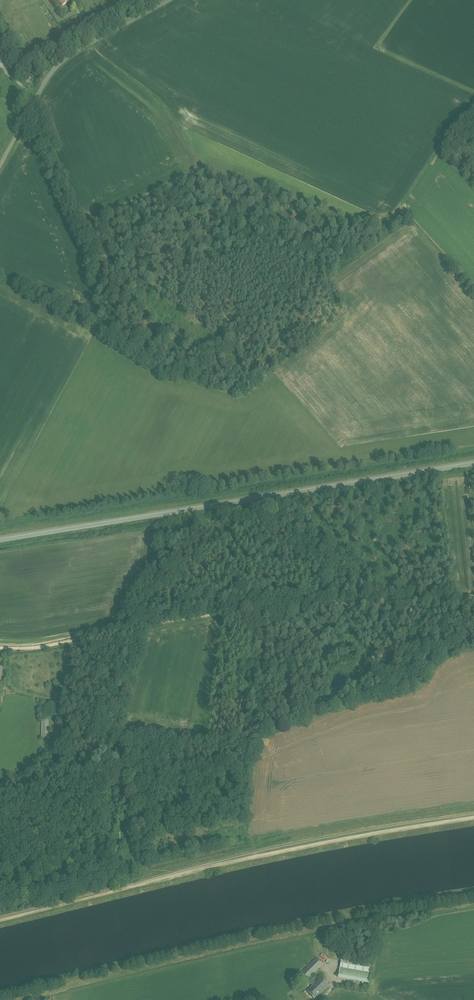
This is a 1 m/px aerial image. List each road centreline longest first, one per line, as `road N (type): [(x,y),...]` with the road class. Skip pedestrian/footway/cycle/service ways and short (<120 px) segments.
road 1 (track): [(0,921),(240,859),(473,818)]
road 2 (track): [(473,598),(233,612),(0,648)]
road 3 (track): [(358,604),(347,574),(260,524),(148,608),(145,628)]
road 4 (unclassified): [(0,160),(34,97),(73,53),(171,0)]
road 5 (track): [(411,0),(380,48),(473,92)]

